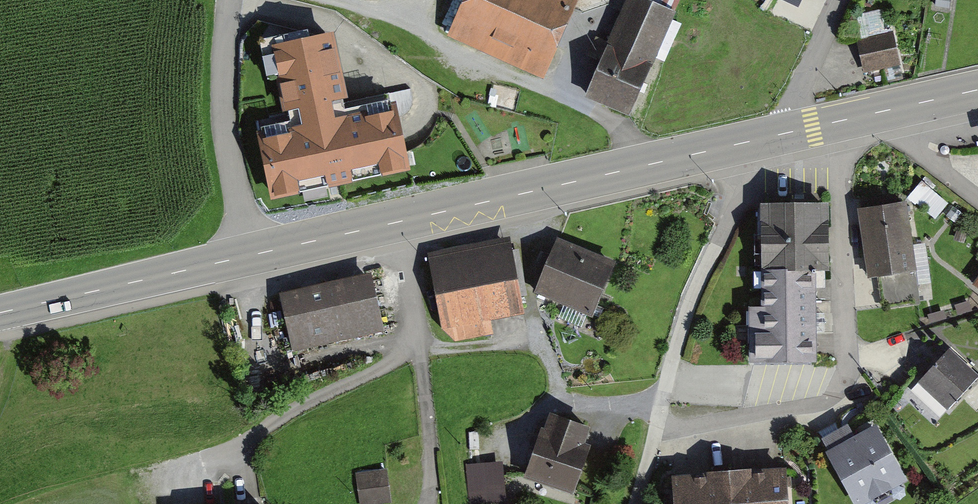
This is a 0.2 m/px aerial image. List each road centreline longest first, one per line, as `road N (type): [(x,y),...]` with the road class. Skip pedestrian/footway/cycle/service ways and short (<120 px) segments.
road 1 (unclassified): [(835,122),(847,363),(838,388),(819,404),(681,429),(657,426)]
road 2 (primary): [(773,137),(400,221)]
road 3 (unclassified): [(209,458),(398,355),(414,311),(400,221)]
road 4 (unclassified): [(657,426),(693,297),(745,169),(773,137)]
road 5 (unclassified): [(250,256),(223,118),(228,0)]
road 6 (primary): [(250,256),(0,312)]
road 7 (primary): [(400,221),(250,256)]
road 8 (residential): [(773,137),(838,0)]
road 9 (unclassified): [(977,199),(894,135),(884,111)]

